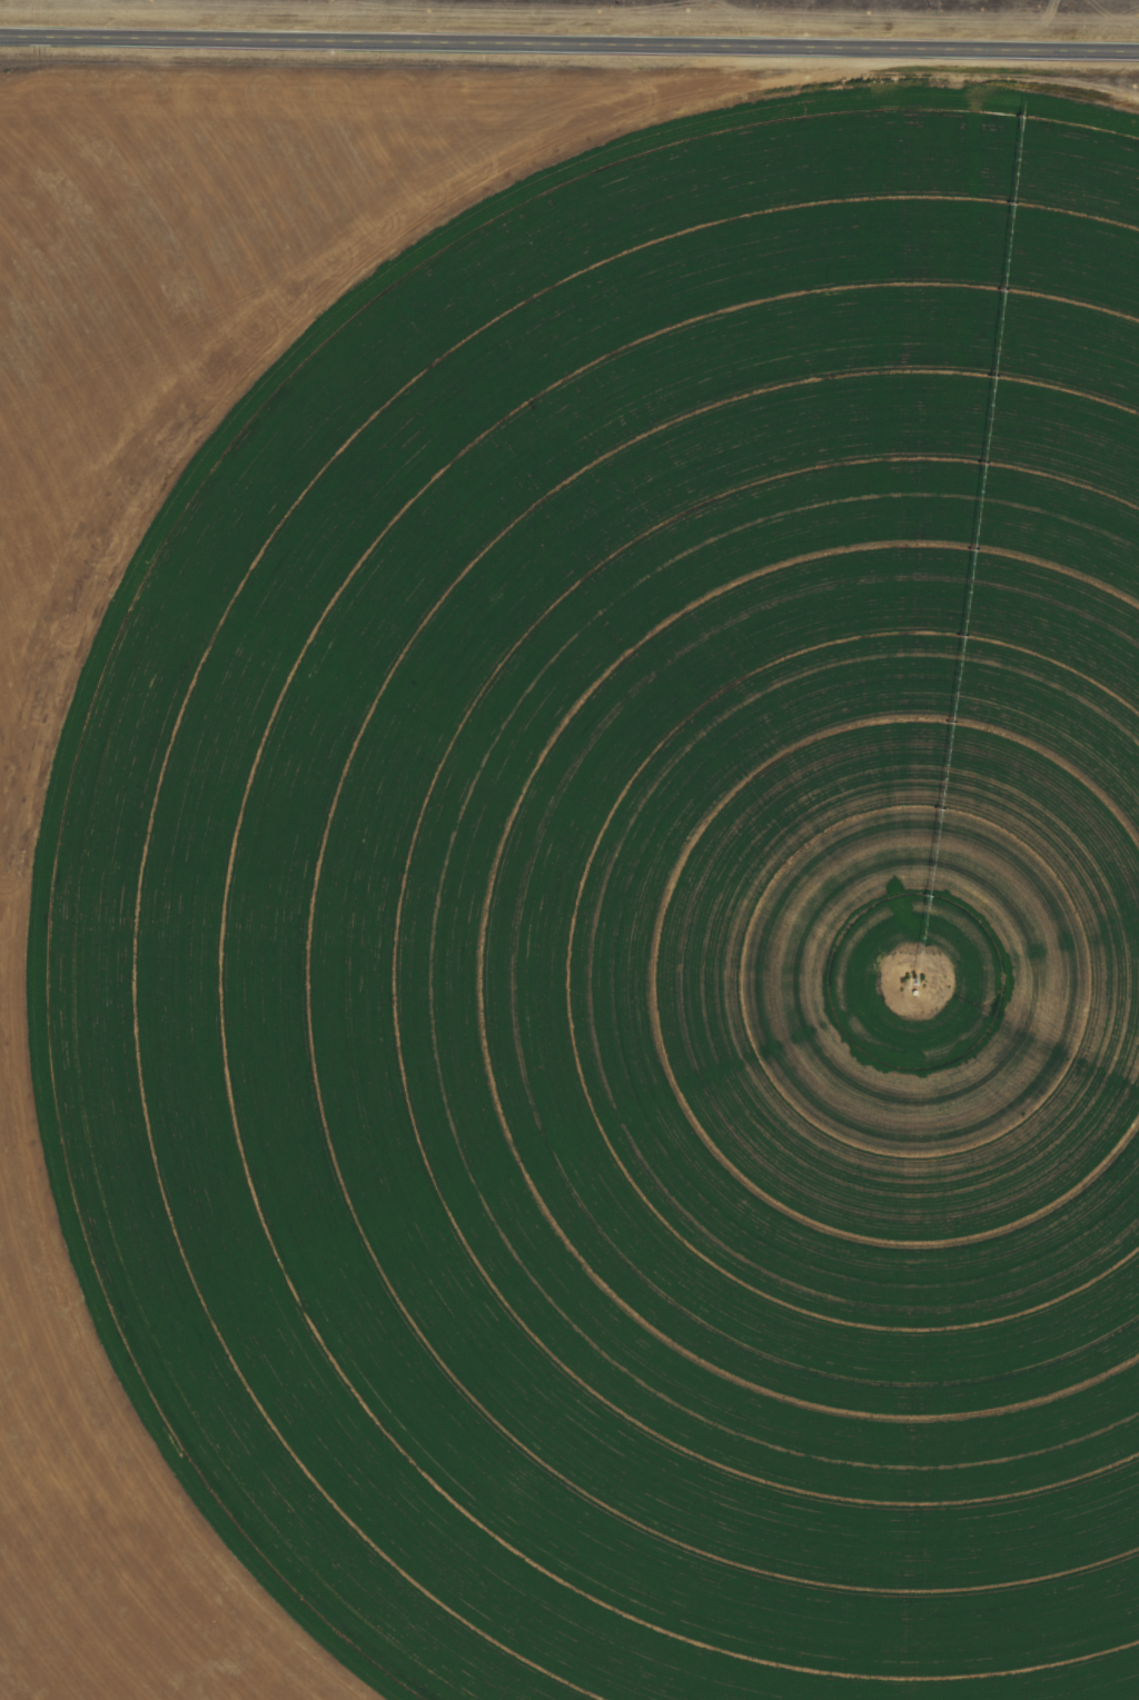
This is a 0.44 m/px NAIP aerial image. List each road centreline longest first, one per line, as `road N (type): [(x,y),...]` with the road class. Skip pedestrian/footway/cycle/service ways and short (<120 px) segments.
road 1 (secondary): [(1138,52),(0,35)]

